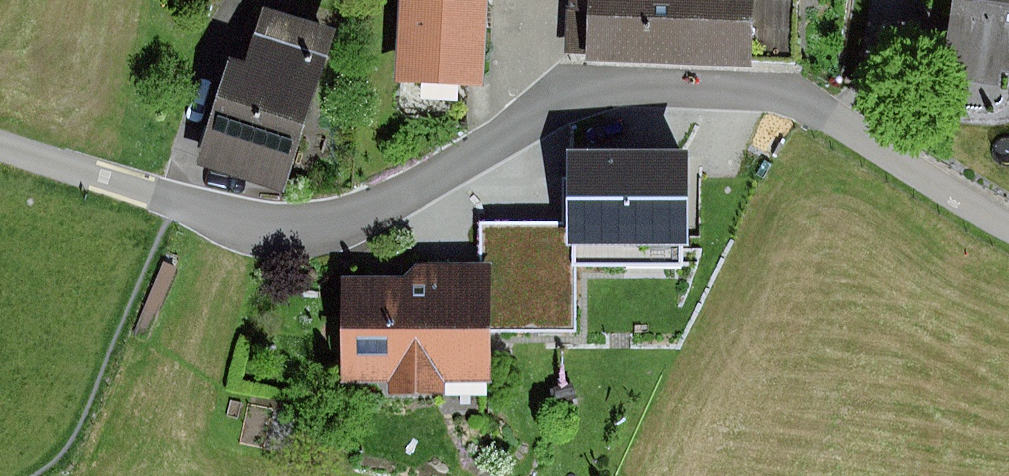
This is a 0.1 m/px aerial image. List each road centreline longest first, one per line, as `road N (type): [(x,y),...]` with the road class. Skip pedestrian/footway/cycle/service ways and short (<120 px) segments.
road 1 (unclassified): [(0,147),(298,235),(421,187),(574,93),(625,86),(759,90),(819,98),(1008,210)]

